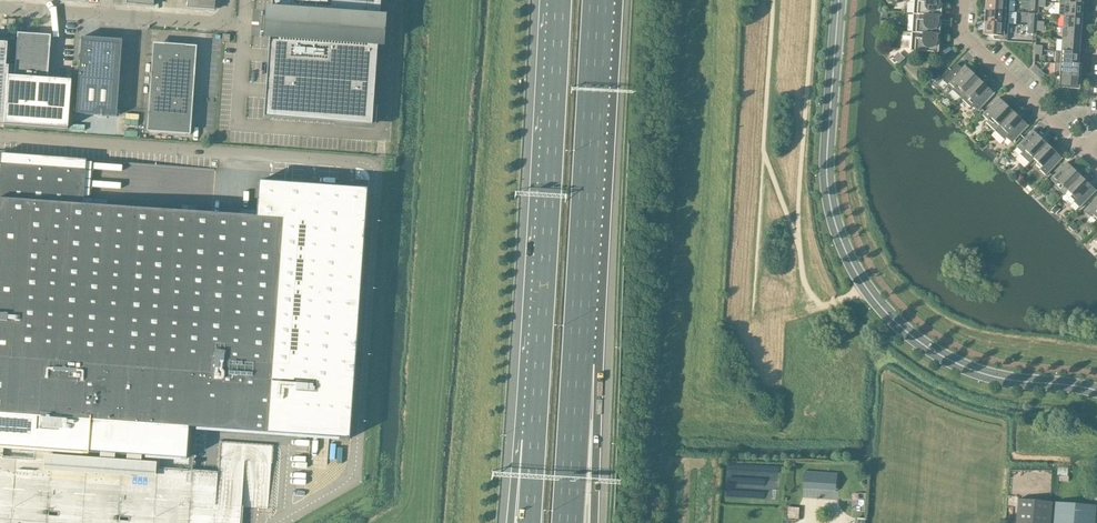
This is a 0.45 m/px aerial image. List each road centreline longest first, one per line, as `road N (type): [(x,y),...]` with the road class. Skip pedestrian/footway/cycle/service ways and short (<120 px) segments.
road 1 (secondary): [(1096,392),(986,375),(945,358),(910,337),(864,287),(834,215),(827,168),(838,0)]
road 2 (motorway): [(559,0),(533,439)]
road 3 (motorway): [(577,363),(600,0)]
road 4 (track): [(864,287),(823,307),(805,280),(799,234),(815,0)]
road 5 (unclassified): [(225,23),(0,8)]
road 6 (residential): [(1085,150),(964,33),(966,0)]
road 7 (motorway): [(594,522),(594,461),(577,363)]
road 8 (motorway): [(566,522),(577,363)]

